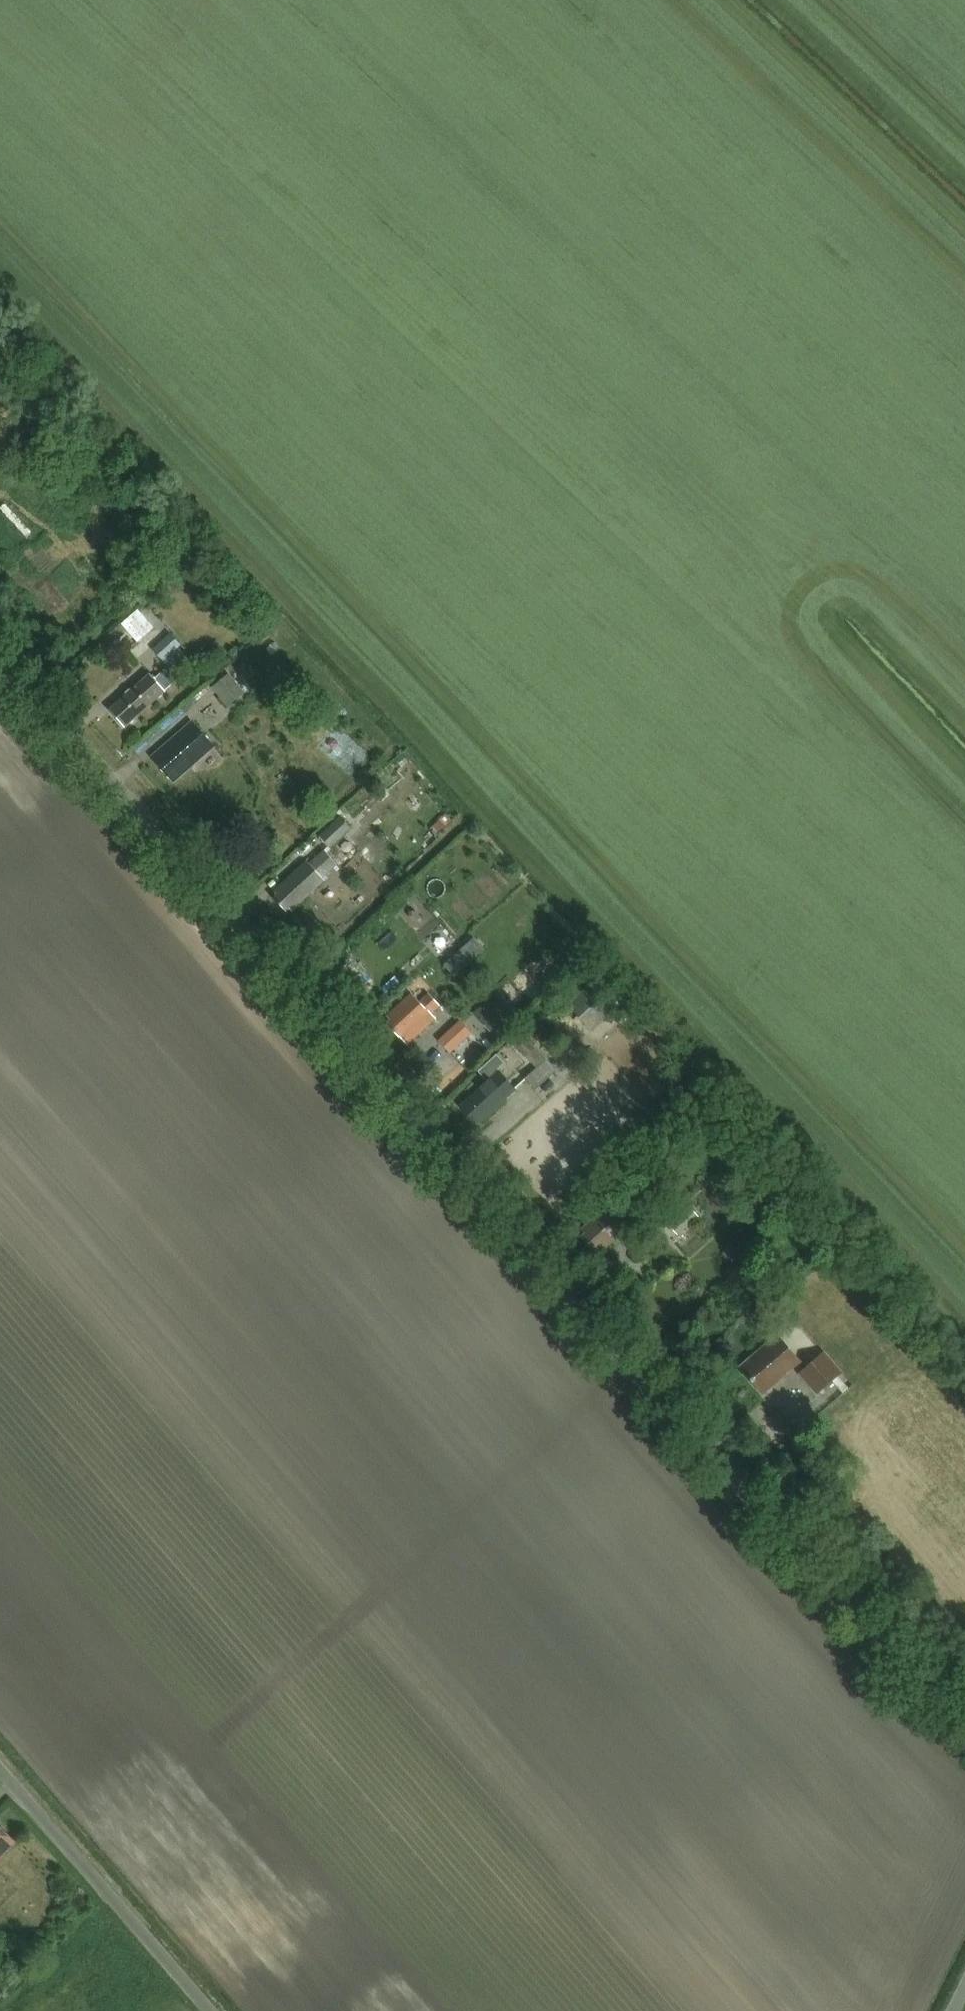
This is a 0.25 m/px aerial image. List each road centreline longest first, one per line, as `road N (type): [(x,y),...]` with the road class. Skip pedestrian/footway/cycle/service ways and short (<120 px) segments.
road 1 (tertiary): [(964,1706),(872,1625),(0,665)]
road 2 (unclassified): [(204,2010),(0,1775)]

